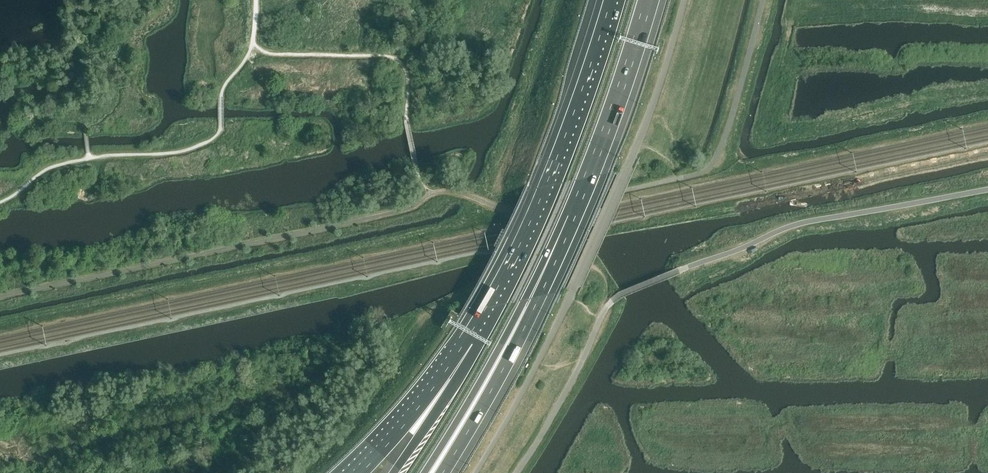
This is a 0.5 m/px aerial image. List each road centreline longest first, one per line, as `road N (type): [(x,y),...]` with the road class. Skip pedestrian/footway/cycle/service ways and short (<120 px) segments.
road 1 (motorway): [(618,0),(553,184),(472,344)]
road 2 (motorway): [(424,472),(575,218)]
road 3 (motorway): [(444,472),(510,359),(575,218)]
road 4 (motorway): [(575,218),(652,0)]
road 5 (motorway): [(472,344),(360,472)]
road 6 (motorway): [(472,344),(394,472)]

